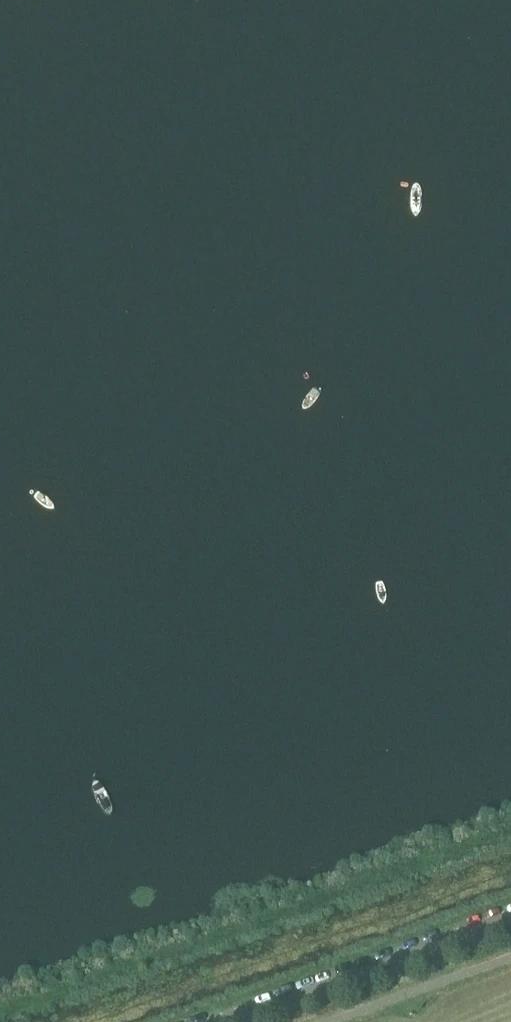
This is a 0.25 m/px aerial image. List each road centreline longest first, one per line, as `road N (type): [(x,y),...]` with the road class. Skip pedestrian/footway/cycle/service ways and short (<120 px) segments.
road 1 (tertiary): [(510,918),(223,1021)]

